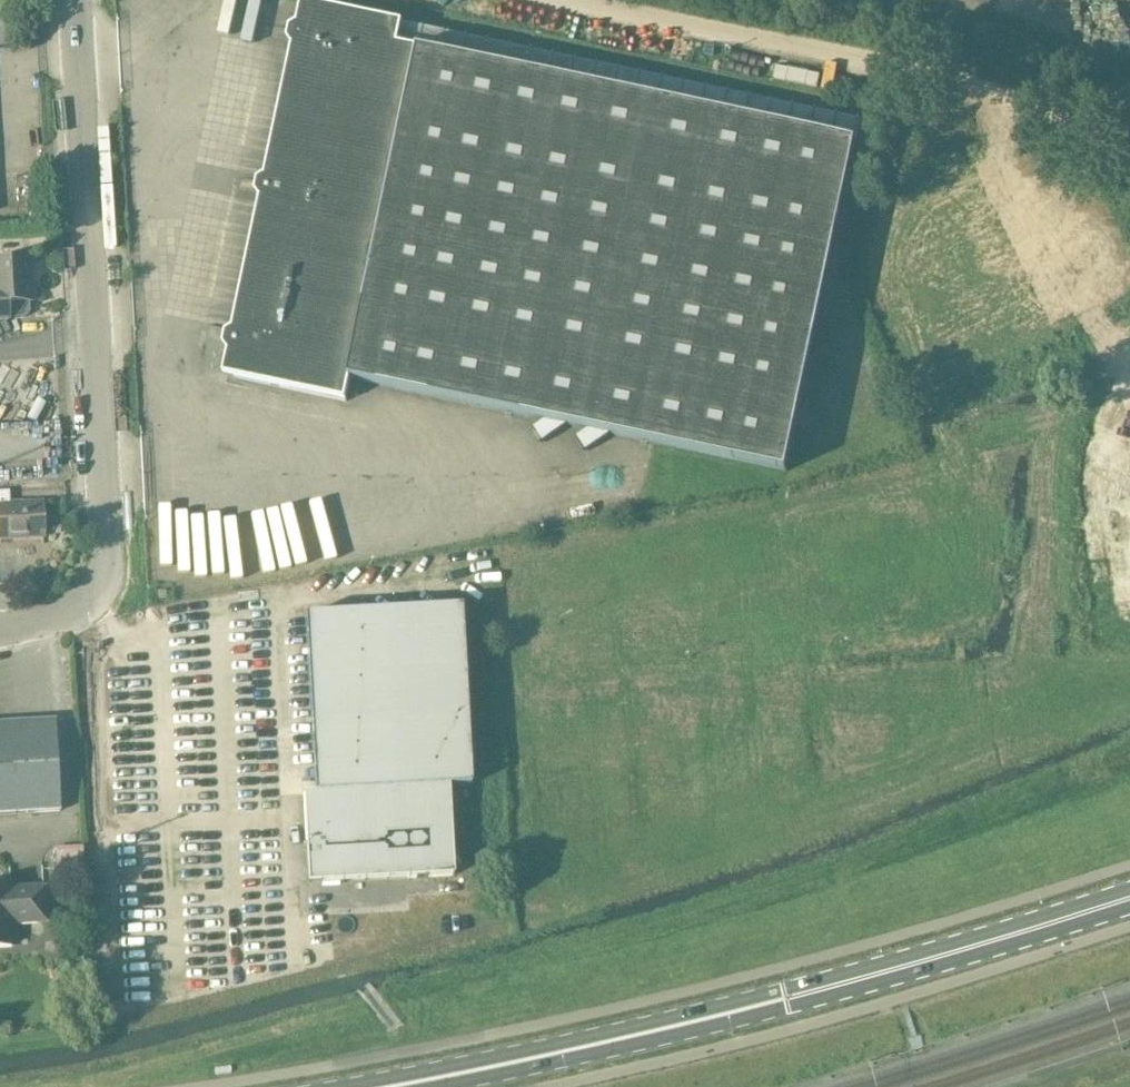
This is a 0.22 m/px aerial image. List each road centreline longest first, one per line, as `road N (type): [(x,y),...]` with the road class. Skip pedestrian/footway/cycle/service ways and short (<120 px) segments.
road 1 (secondary): [(388,1086),(715,1017),(1129,900)]
road 2 (unclassified): [(76,0),(109,576),(75,610),(0,629)]
road 3 (unclassified): [(1129,157),(980,92),(567,0)]

